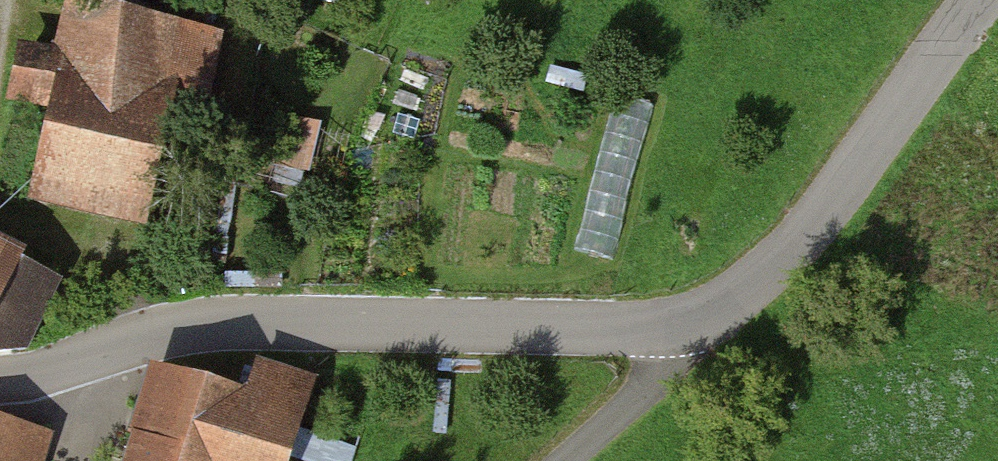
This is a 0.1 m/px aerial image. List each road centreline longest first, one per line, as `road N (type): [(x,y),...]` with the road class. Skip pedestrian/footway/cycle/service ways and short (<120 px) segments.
road 1 (residential): [(673,330),(217,324),(0,378)]
road 2 (residential): [(980,0),(814,223),(744,294),(673,330)]
road 3 (residential): [(565,460),(671,361),(673,330)]

